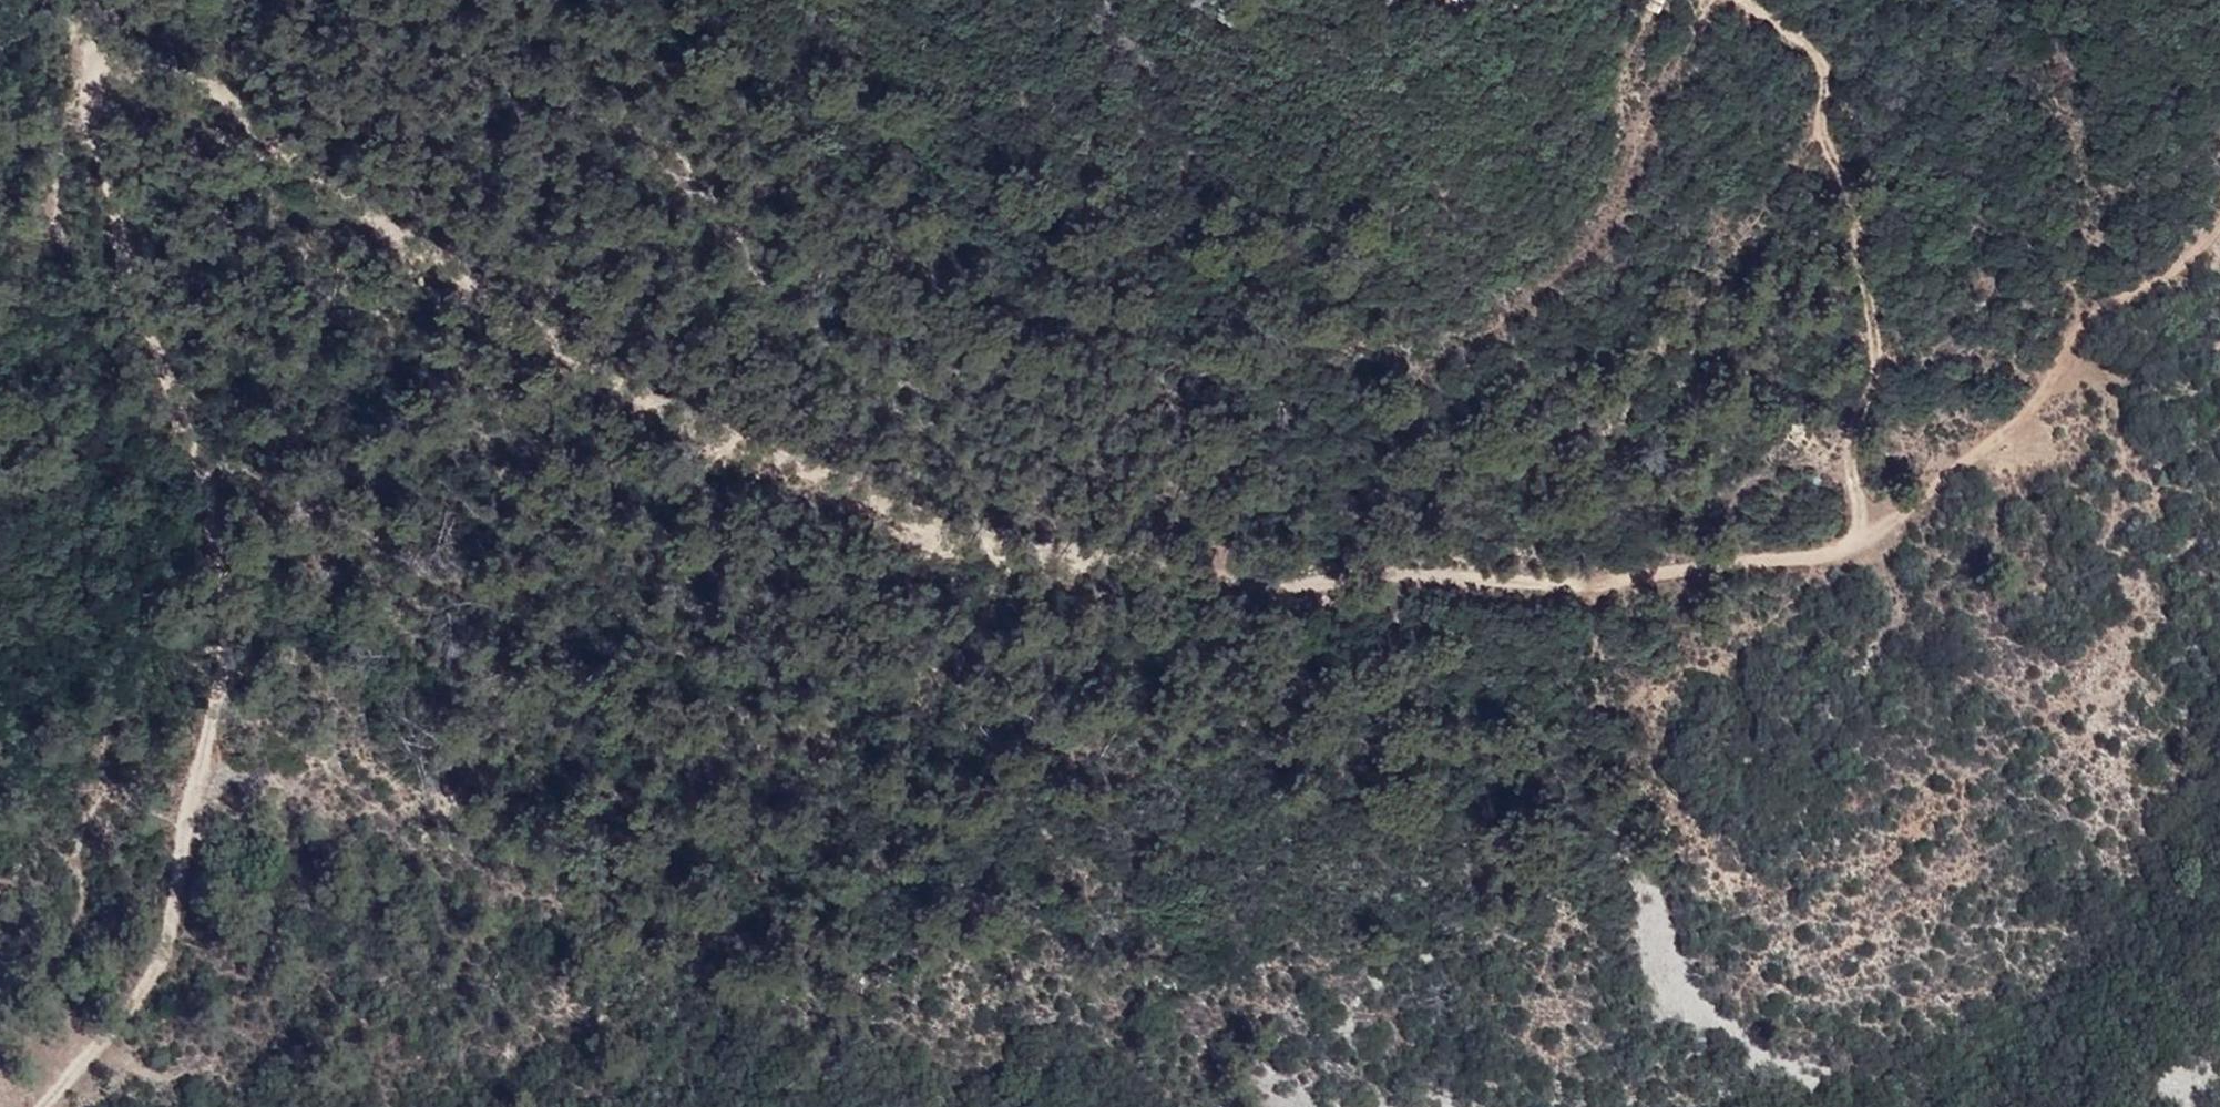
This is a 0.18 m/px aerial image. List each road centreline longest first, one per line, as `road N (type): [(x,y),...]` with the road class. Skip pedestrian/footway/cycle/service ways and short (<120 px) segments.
road 1 (track): [(47,1106),(135,1015),(171,928),(195,790),(227,678),(226,584),(209,469),(154,351),(115,237),(93,131),(106,57),(184,72),(336,188),(587,350),(959,534),(1369,578),(1475,571),(1578,585),(1855,558),(2044,394),(2090,324),(2166,279),(2219,229)]
road 2 (track): [(1727,0),(1827,73),(1819,127),(1861,216),(1876,382),(1851,449),(1865,515),(1855,558)]

